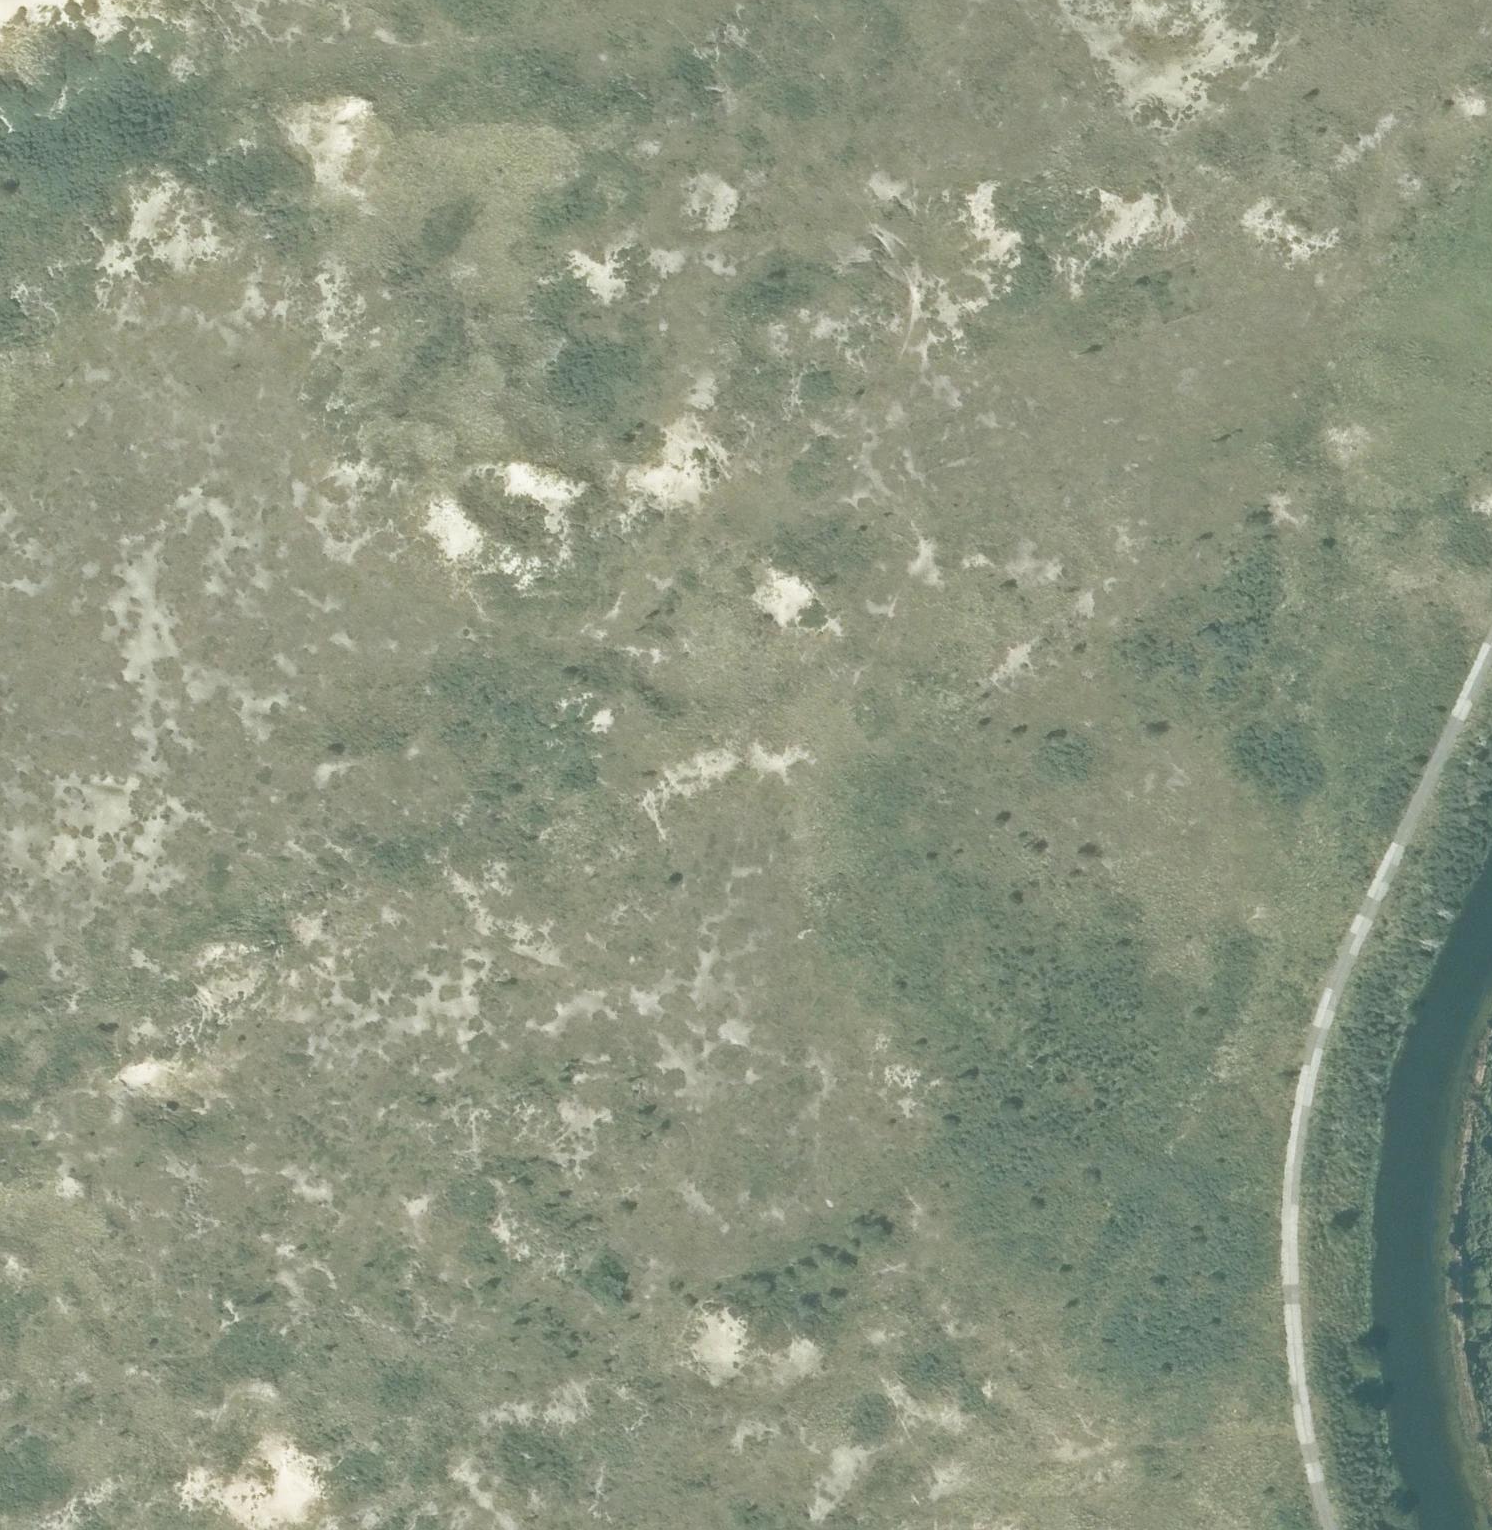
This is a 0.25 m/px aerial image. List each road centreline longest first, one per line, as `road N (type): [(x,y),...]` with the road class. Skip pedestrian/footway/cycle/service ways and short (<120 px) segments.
road 1 (track): [(1330,1529),(1298,1385),(1293,1323),(1300,1117),(1339,973),(1491,631)]

